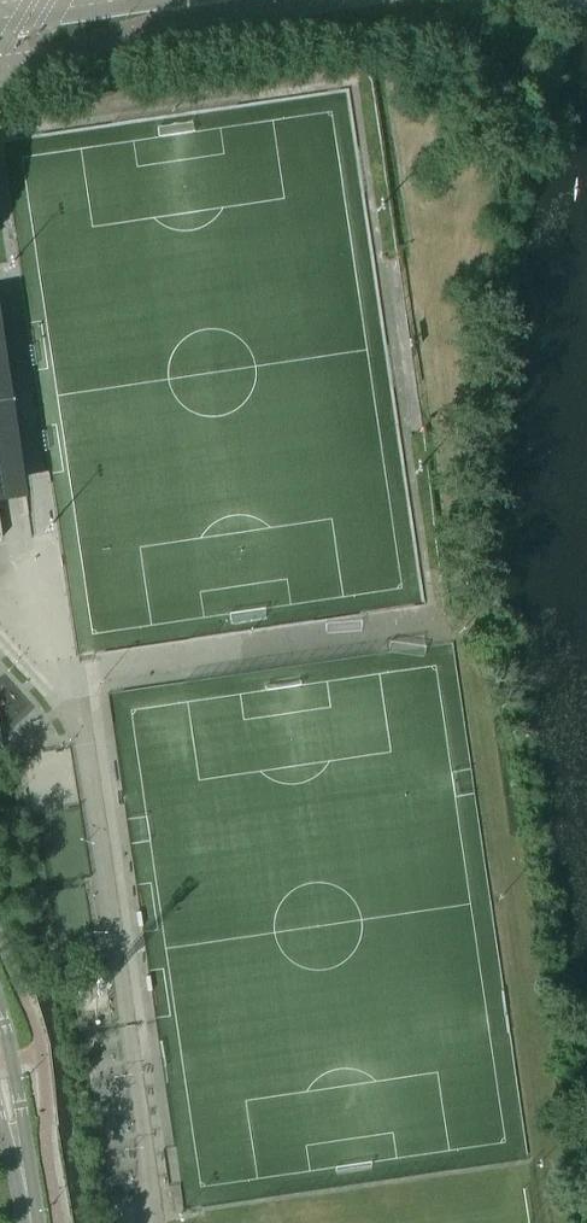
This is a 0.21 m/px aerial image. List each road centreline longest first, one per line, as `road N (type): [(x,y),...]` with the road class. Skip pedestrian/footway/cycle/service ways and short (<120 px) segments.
road 1 (secondary): [(29,1222),(0,1063)]
road 2 (secondary): [(0,22),(137,0)]

